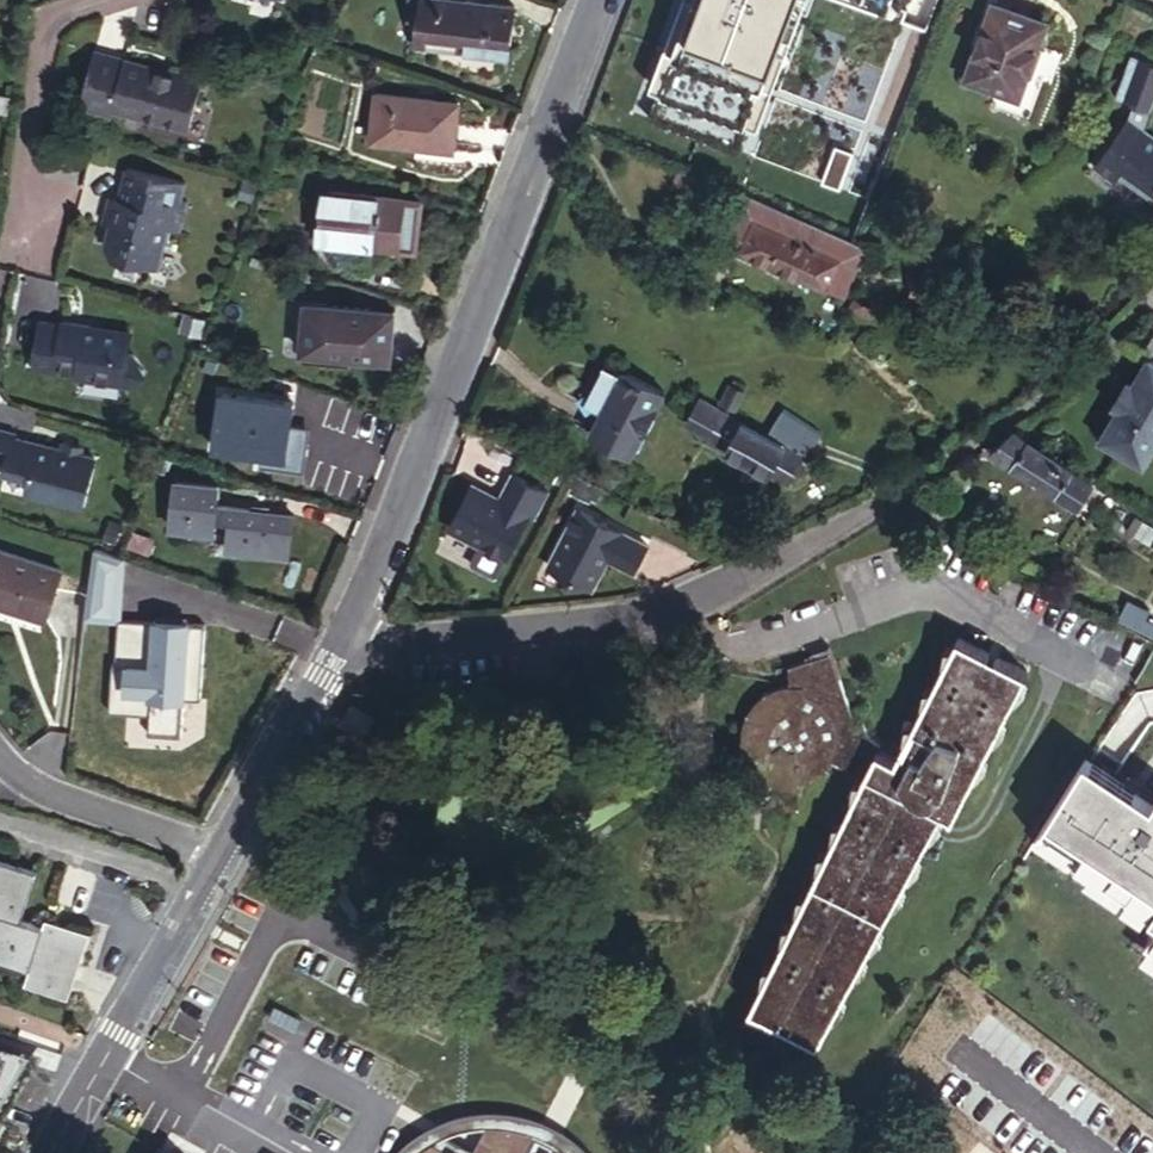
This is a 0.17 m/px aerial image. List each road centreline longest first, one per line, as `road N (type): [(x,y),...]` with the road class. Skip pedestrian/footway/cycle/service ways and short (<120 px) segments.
road 1 (residential): [(1152,275),(1078,358),(901,491),(637,618),(367,642),(330,633)]
road 2 (residential): [(330,633),(584,0)]
road 3 (residential): [(213,847),(47,1152)]
road 4 (residential): [(112,0),(65,18),(51,32),(27,197),(32,214)]
road 5 (residential): [(213,847),(330,633)]
road 6 (residential): [(0,760),(213,847)]

